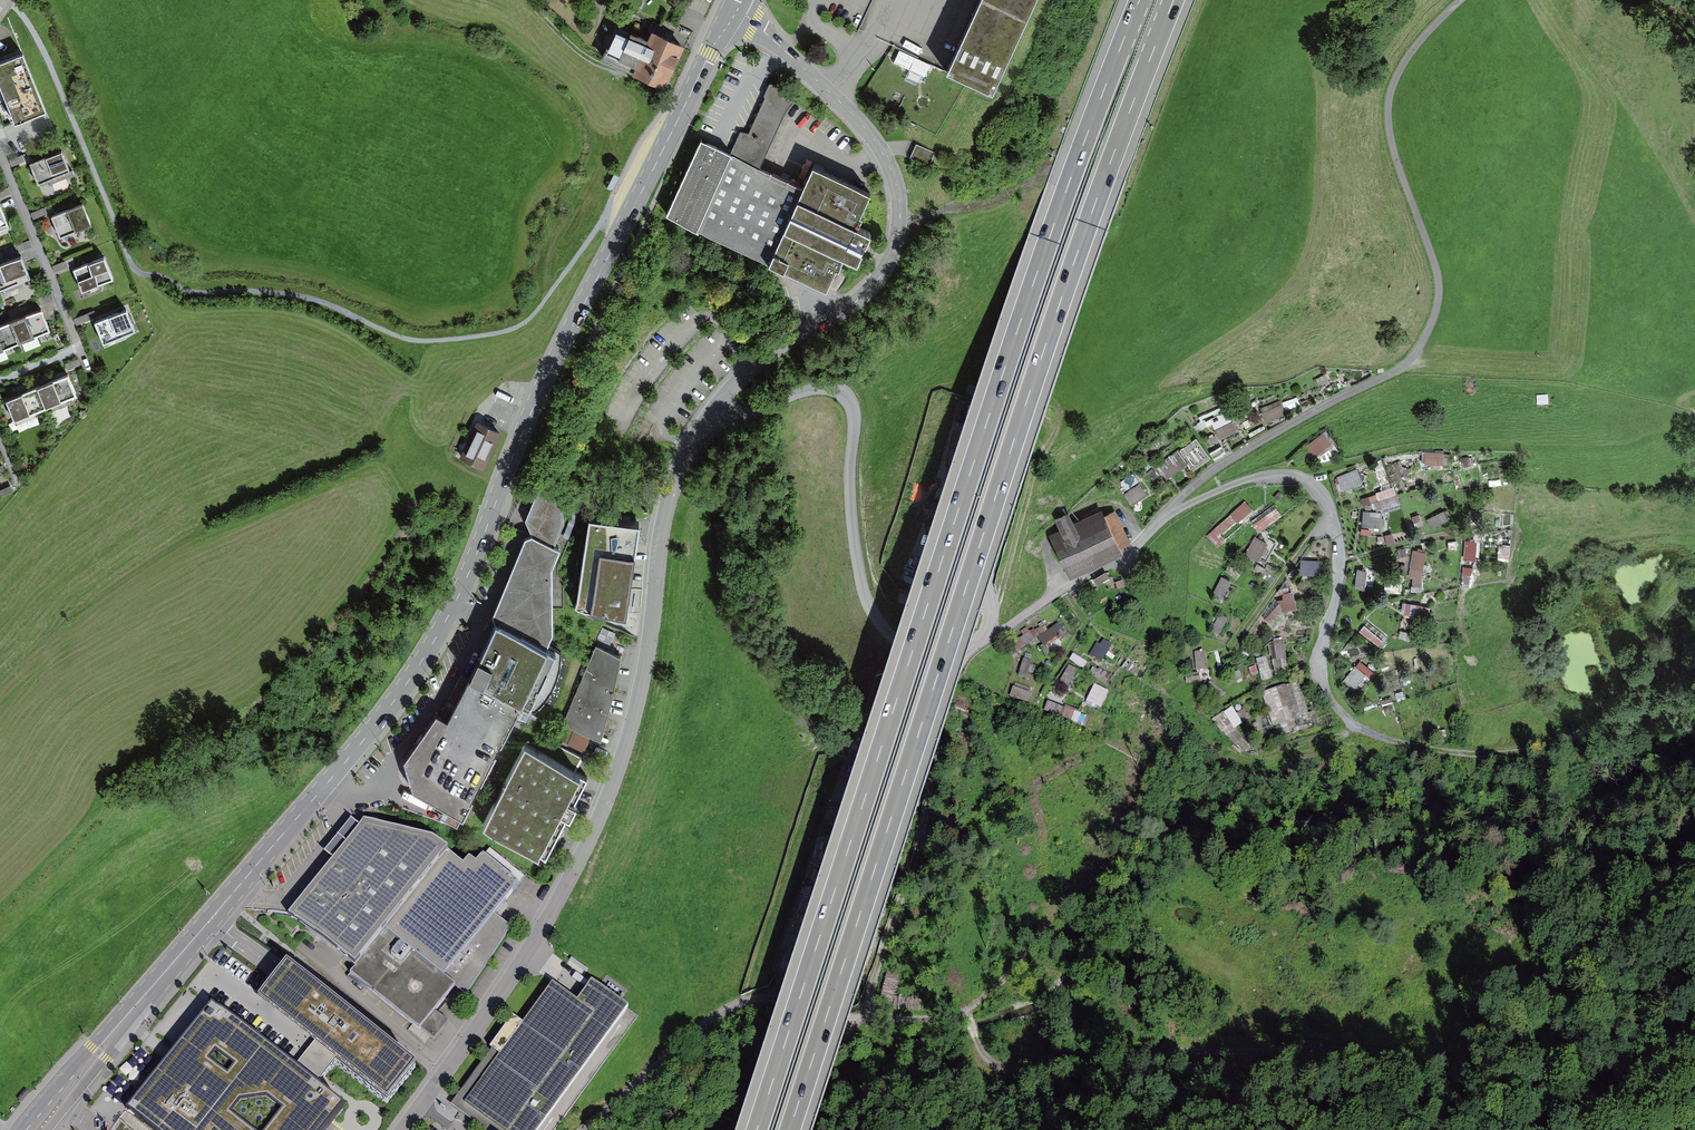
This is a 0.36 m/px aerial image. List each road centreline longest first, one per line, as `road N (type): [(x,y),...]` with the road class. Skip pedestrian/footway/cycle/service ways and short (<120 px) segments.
road 1 (unclassified): [(733,6),(878,147),(901,215),(899,243),(869,292),(760,364),(689,443),(658,534),(627,732),(594,823),(506,986),(404,1129)]
road 2 (primary): [(733,6),(519,441),(474,562),(429,650),(357,747),(99,1053)]
road 3 (motorway): [(790,1129),(1045,348),(1174,0)]
road 4 (motorway): [(1139,0),(1015,338),(757,1129)]
road 5 (track): [(986,652),(1098,571),(1122,563),(1165,519),(1227,485),(1268,475),(1295,475),(1322,495),(1336,565),(1317,661),(1359,728),(1396,744),(1472,752),(1582,727),(1647,634),(1694,592)]
road 6 (track): [(1514,1129),(1385,1039),(994,1066),(981,1057),(969,1019),(955,1010),(912,1025),(868,1026),(773,995),(732,1008),(682,1042),(586,1129)]
road 7 (track): [(1165,519),(1195,487),(1385,376),(1431,325),(1436,264),(1398,167),(1388,97),(1404,61),(1461,0)]
road 8 (track): [(705,418),(728,423),(816,393),(847,401),(858,573),(871,620),(919,664),(986,652)]
road 9 (track): [(868,1026),(986,652)]
road 10 (residential): [(0,148),(90,375)]

